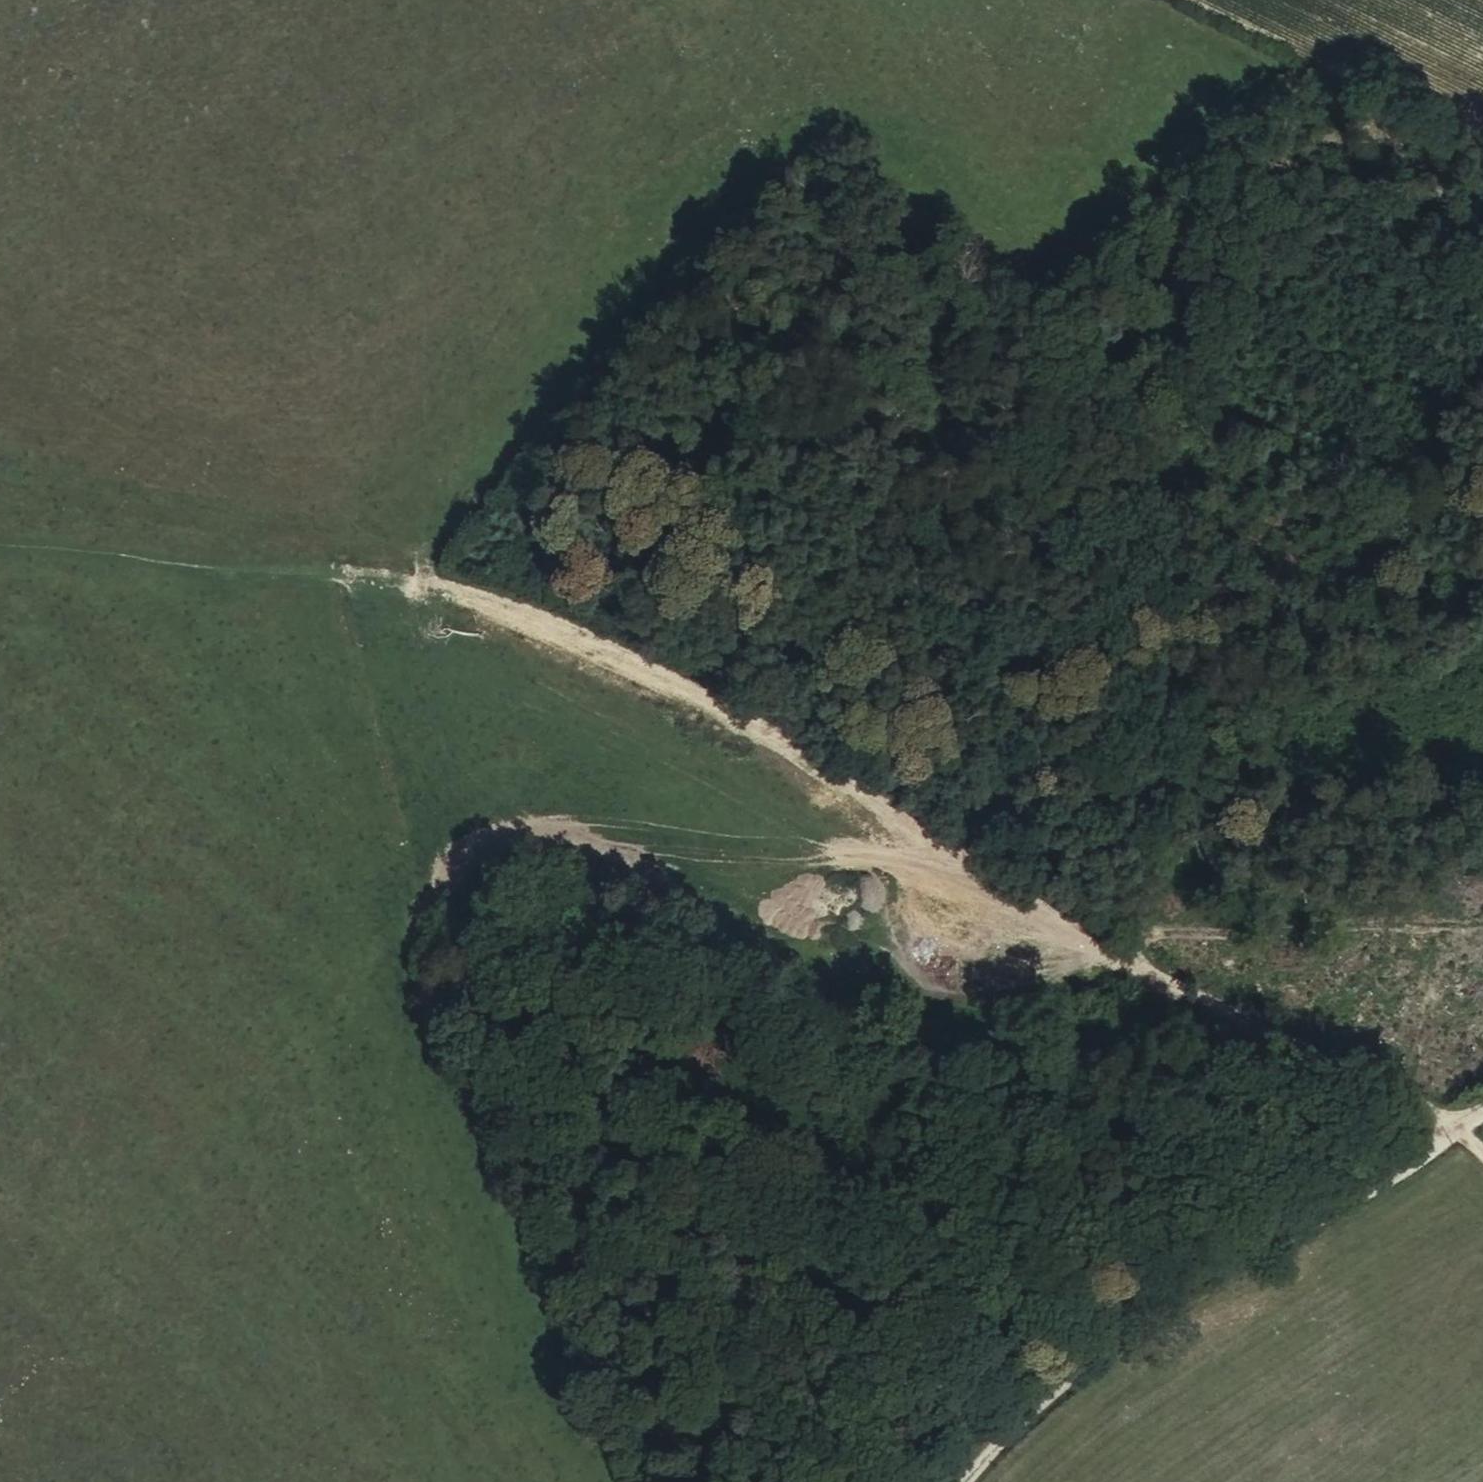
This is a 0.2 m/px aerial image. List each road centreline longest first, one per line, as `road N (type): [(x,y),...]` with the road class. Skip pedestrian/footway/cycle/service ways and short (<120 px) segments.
road 1 (unclassified): [(1482,1117),(1408,1169),(1216,1277),(1041,1407),(959,1481)]
road 2 (track): [(0,510),(85,543),(209,567),(441,587)]

